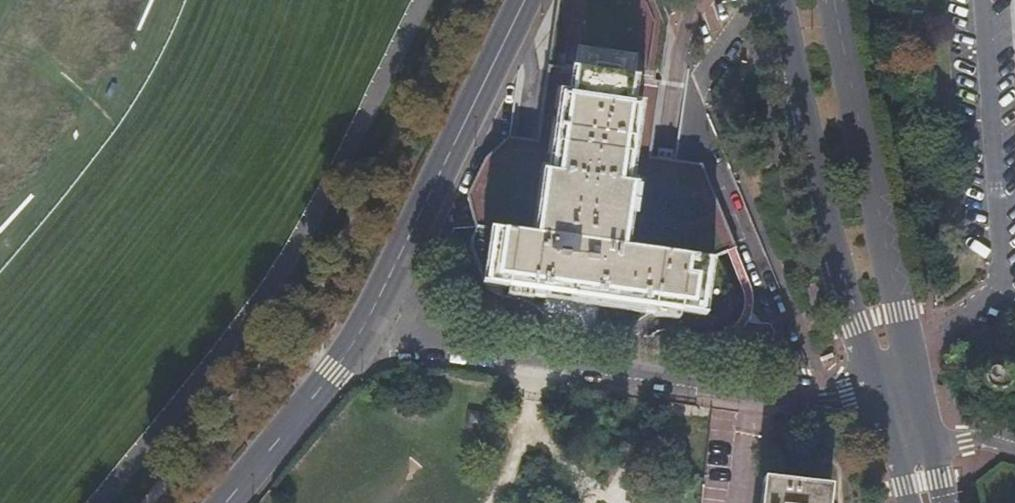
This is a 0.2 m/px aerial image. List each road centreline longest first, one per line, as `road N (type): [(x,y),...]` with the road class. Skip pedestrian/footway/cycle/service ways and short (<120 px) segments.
road 1 (residential): [(365,322),(903,418)]
road 2 (primary): [(778,0),(856,324),(903,418)]
road 3 (primary): [(903,418),(906,337),(839,0)]
road 4 (secondary): [(365,322),(525,0)]
road 5 (secondary): [(221,502),(365,322)]

